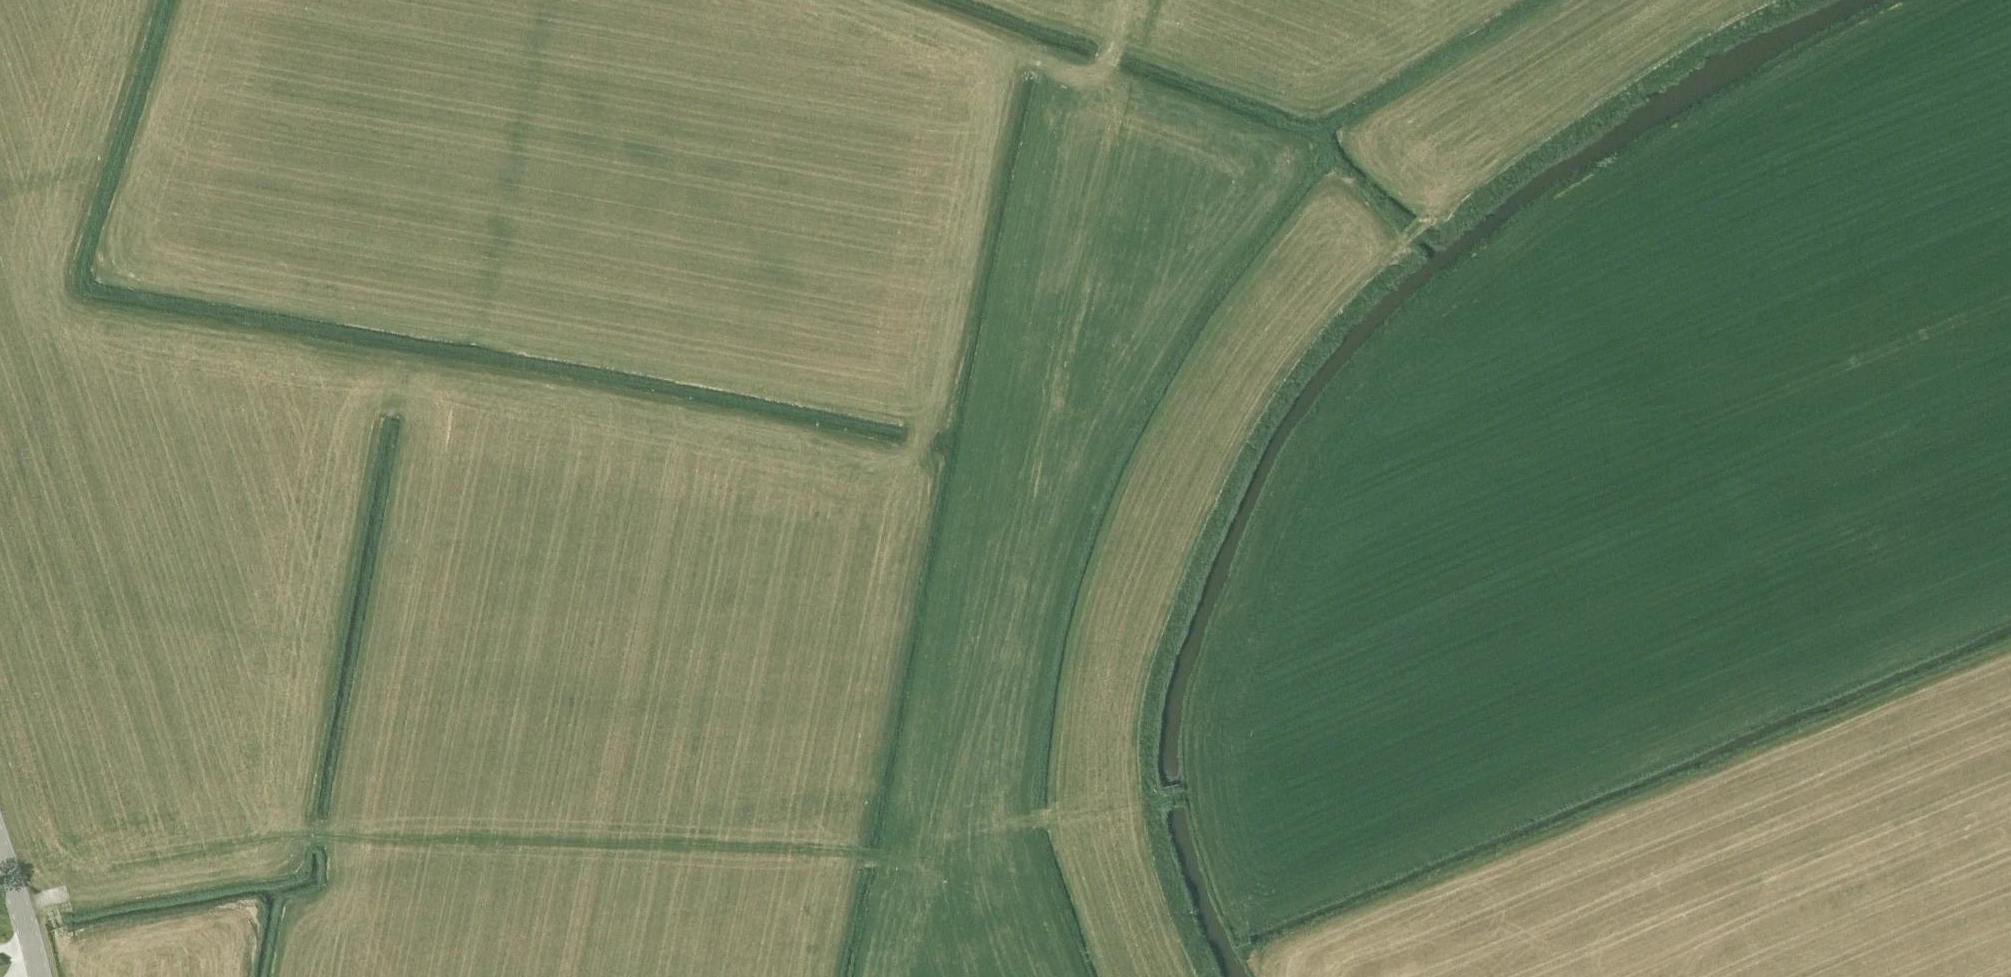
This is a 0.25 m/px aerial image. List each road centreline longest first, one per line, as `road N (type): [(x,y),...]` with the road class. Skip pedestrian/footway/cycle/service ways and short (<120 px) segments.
road 1 (tertiary): [(39,976),(0,854)]

